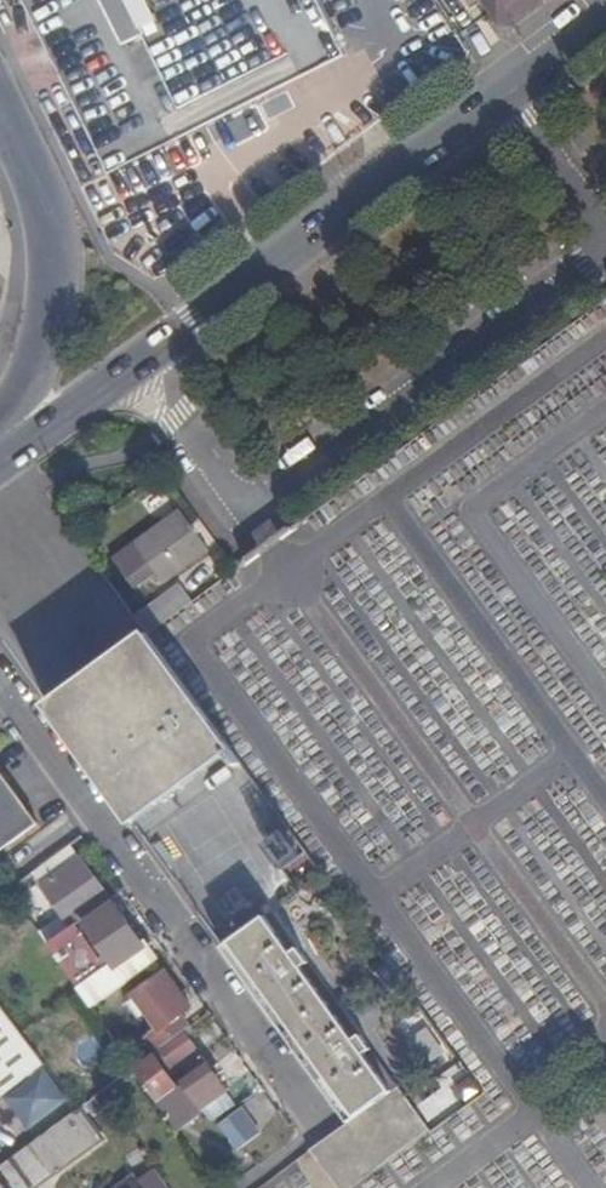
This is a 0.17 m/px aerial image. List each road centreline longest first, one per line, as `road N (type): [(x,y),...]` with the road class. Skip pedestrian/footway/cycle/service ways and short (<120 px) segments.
road 1 (residential): [(605,262),(242,513),(137,362)]
road 2 (residential): [(310,1129),(0,687)]
road 3 (primary): [(137,362),(508,84)]
road 4 (tertiary): [(0,419),(27,384),(41,344),(53,243),(0,123)]
road 5 (residential): [(508,84),(605,218)]
road 6 (primary): [(0,451),(137,362)]
road 7 (primary): [(508,84),(605,8)]

